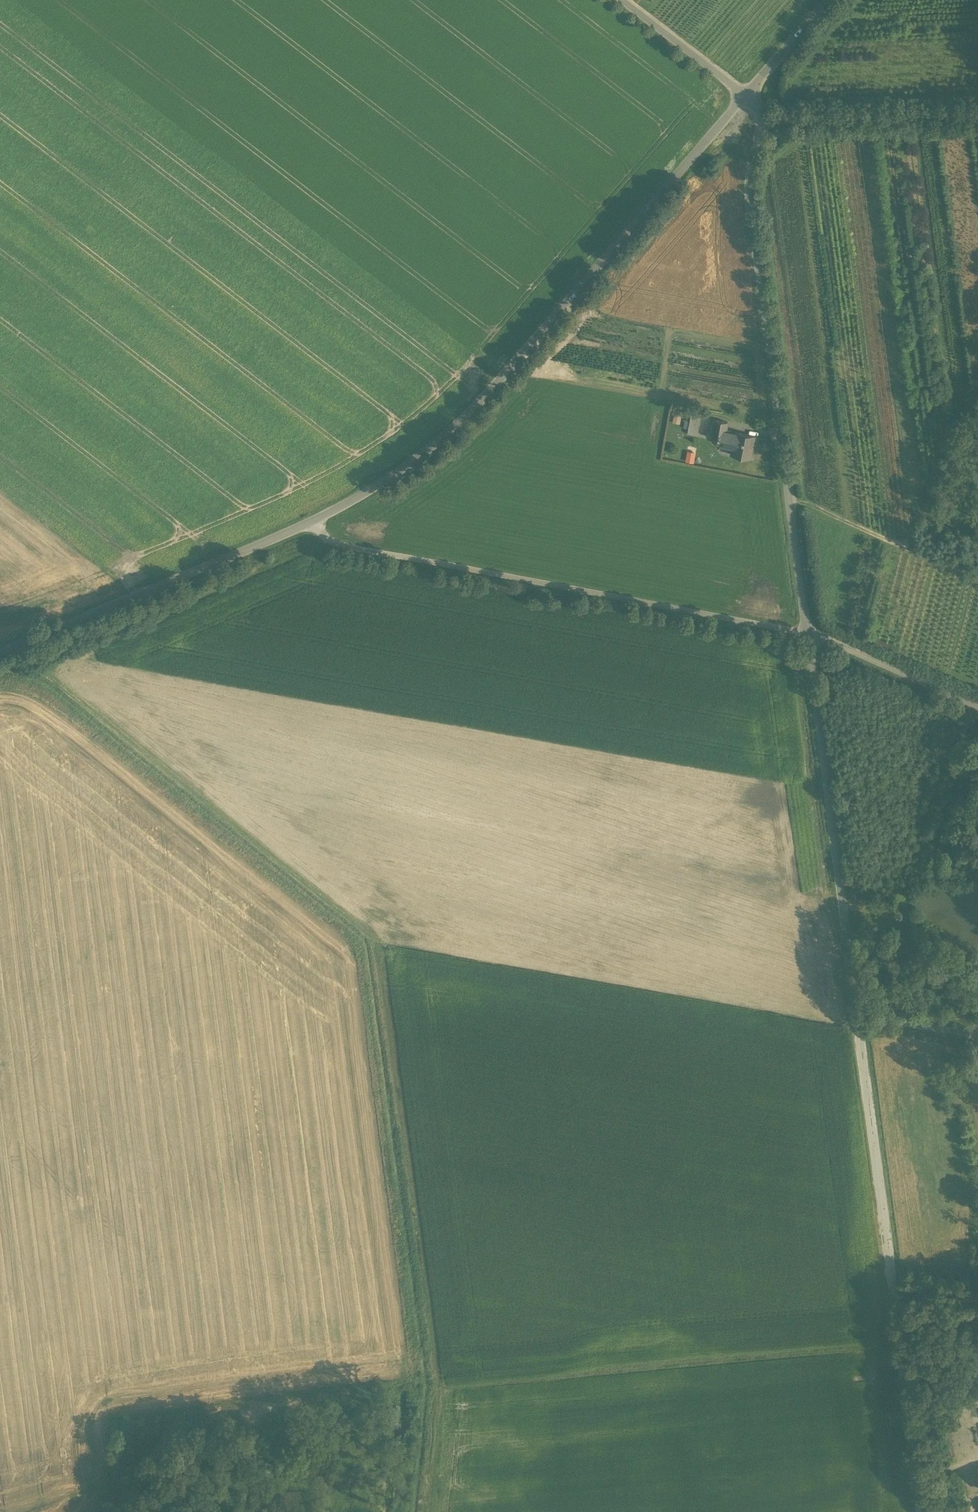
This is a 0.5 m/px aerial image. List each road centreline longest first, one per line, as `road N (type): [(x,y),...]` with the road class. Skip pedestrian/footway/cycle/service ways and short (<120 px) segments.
road 1 (unclassified): [(921,1511),(805,632)]
road 2 (unclassified): [(747,95),(455,421),(314,514)]
road 3 (unclassified): [(805,632),(749,187),(764,120),(747,95)]
road 4 (unclassified): [(314,514),(347,538),(805,632)]
road 5 (unclassified): [(314,514),(0,645)]
road 6 (unclassified): [(805,632),(977,707)]
road 7 (unclassified): [(747,95),(642,0)]
road 8 (unclassified): [(824,0),(747,95)]

